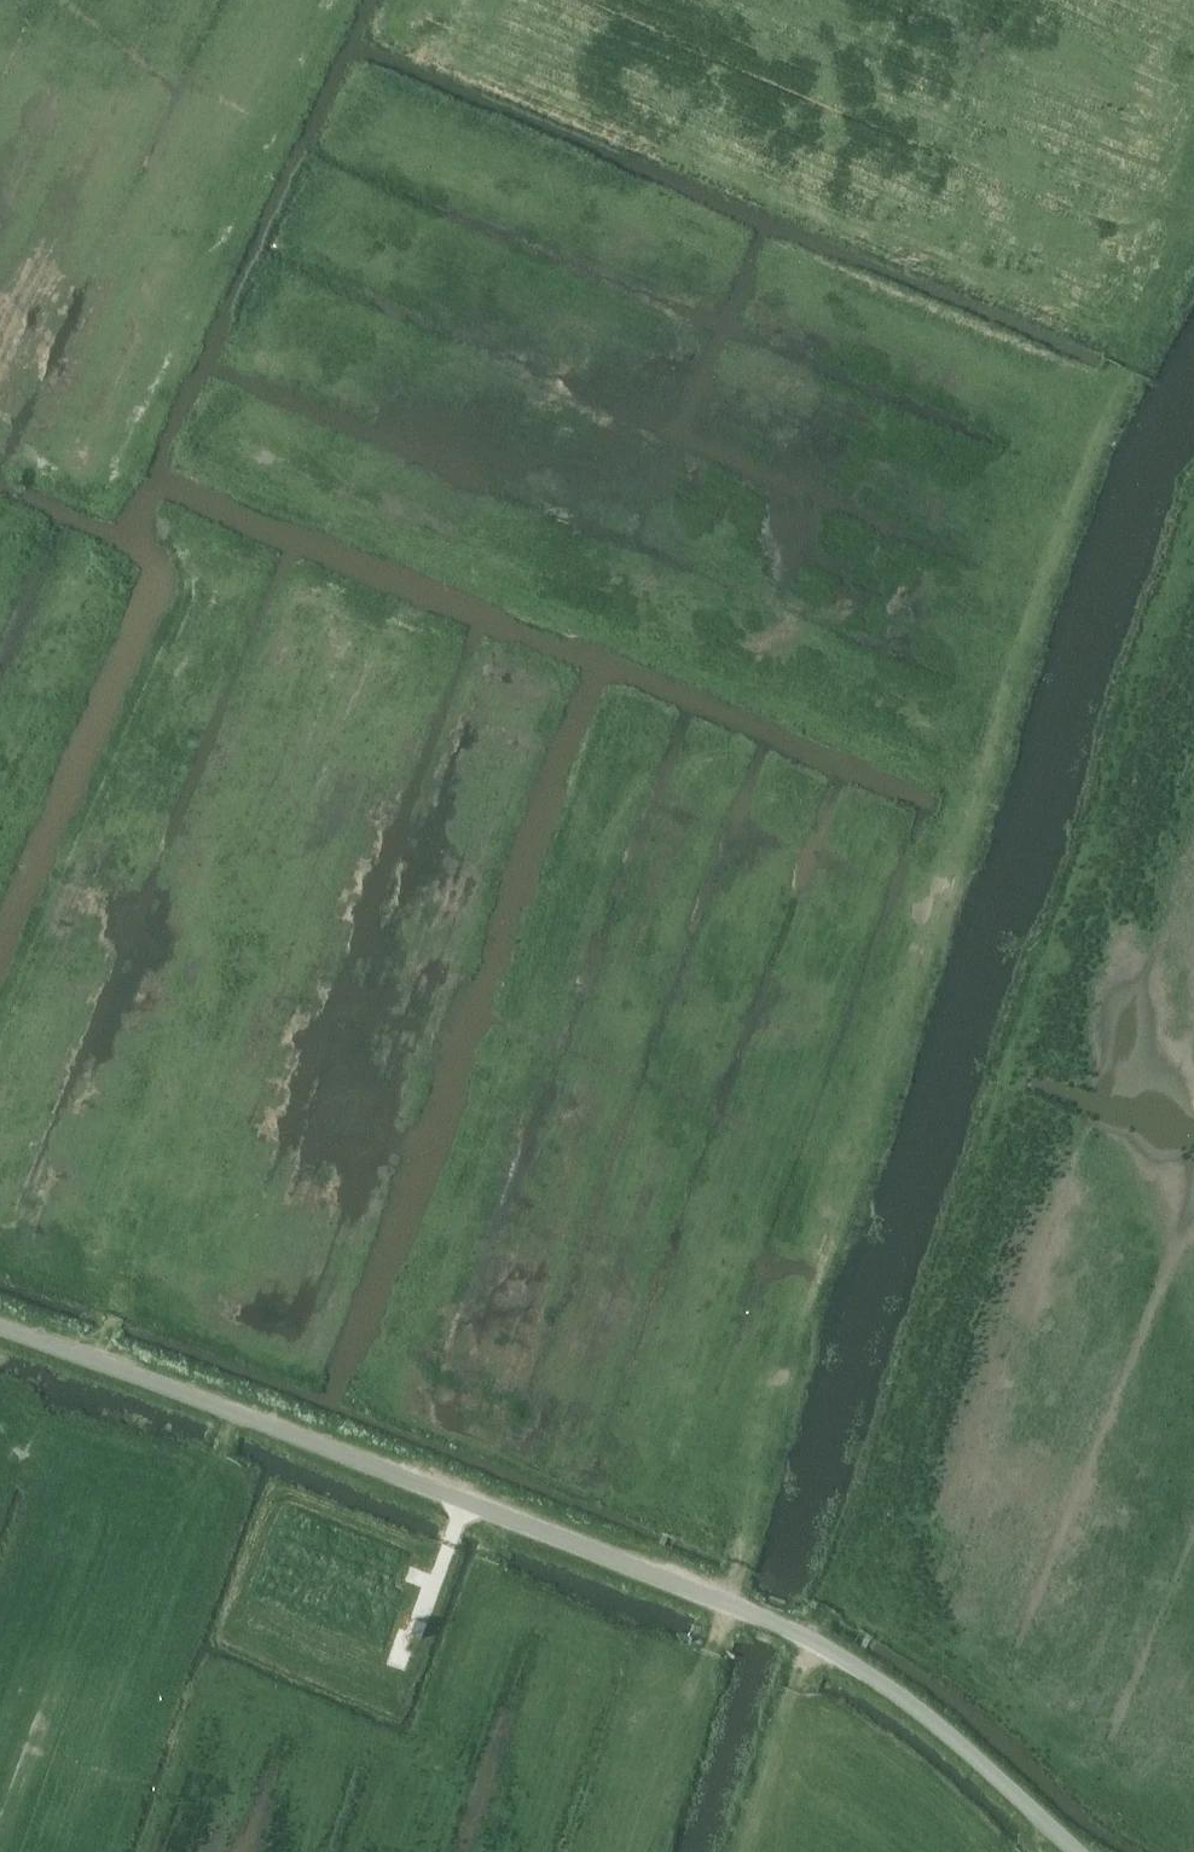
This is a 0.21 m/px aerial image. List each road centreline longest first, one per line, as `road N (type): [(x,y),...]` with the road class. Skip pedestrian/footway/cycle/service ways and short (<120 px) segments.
road 1 (unclassified): [(1078,1851),(905,1699),(819,1643),(0,1329)]

